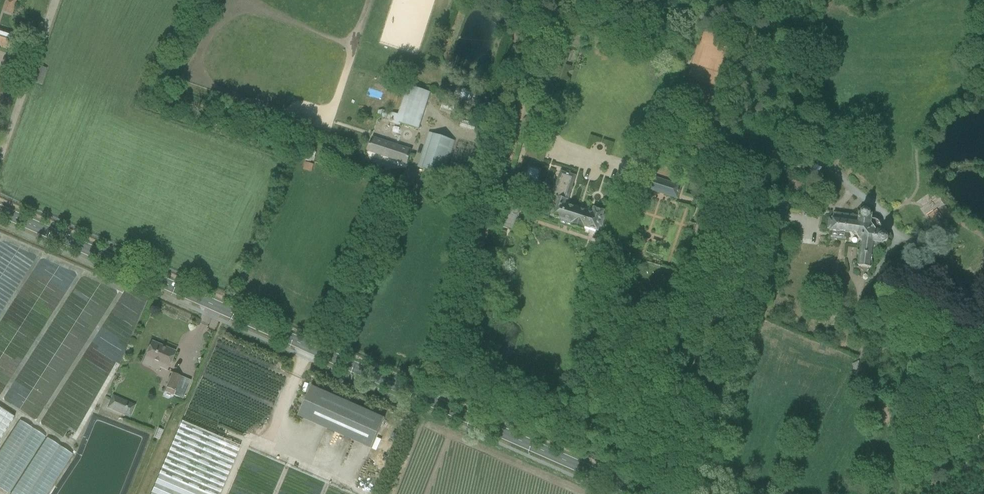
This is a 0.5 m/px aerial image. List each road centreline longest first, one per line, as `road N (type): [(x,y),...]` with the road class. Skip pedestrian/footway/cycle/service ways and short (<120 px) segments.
road 1 (secondary): [(435,403),(0,212)]
road 2 (track): [(438,394),(534,47),(570,0)]
road 3 (secondary): [(637,493),(435,403)]

